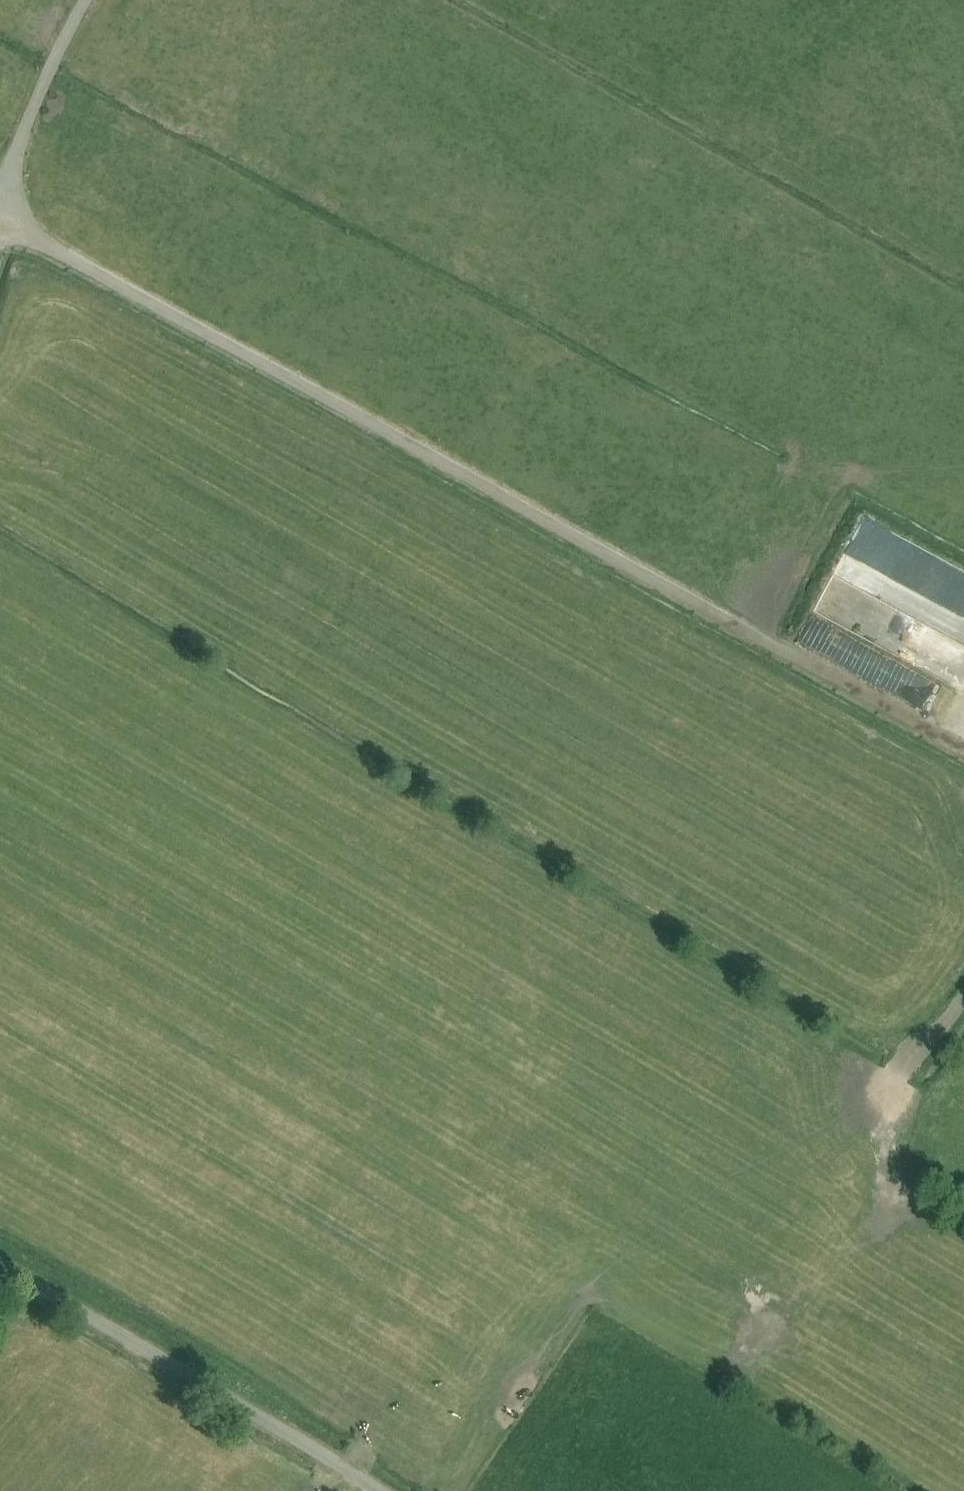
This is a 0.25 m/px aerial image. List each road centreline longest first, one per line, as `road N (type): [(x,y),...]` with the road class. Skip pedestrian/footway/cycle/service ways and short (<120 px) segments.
road 1 (track): [(2,223),(956,746)]
road 2 (residential): [(375,1490),(0,1266)]
road 3 (track): [(85,0),(8,176),(0,230)]

